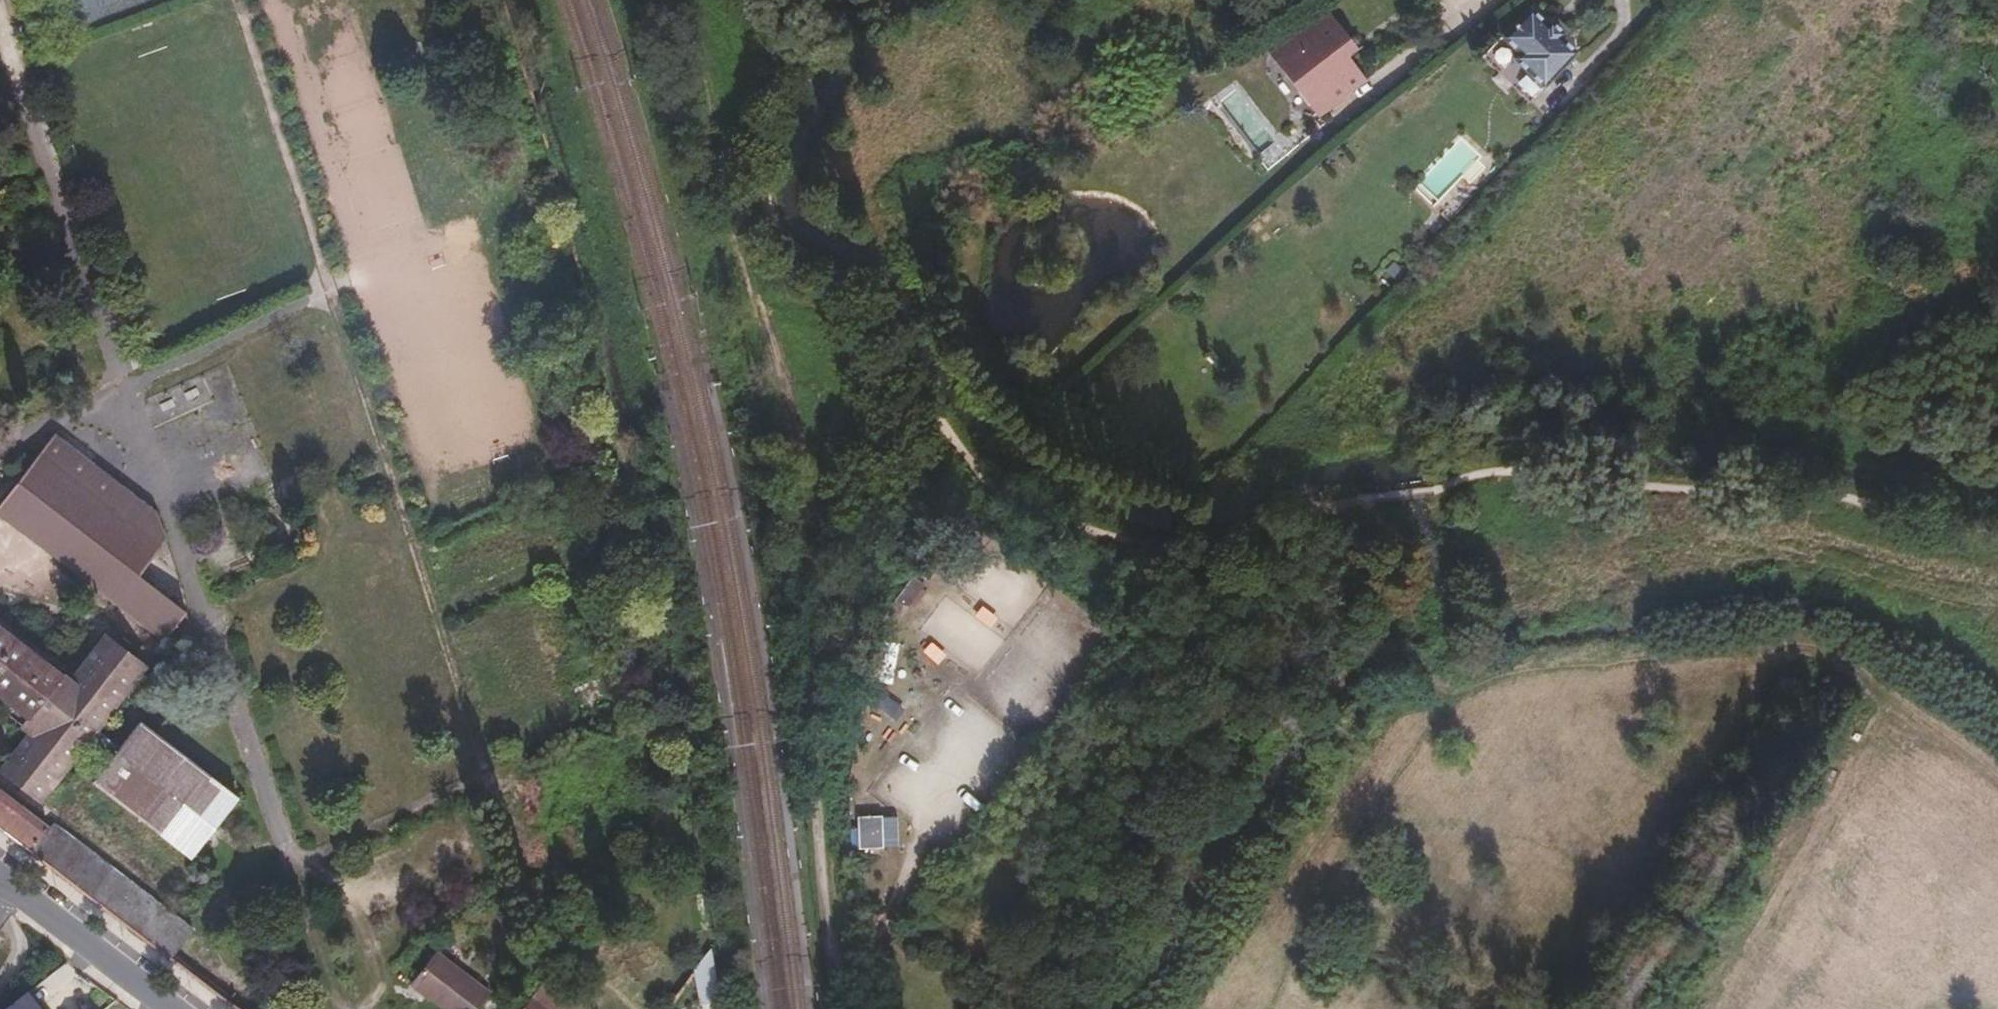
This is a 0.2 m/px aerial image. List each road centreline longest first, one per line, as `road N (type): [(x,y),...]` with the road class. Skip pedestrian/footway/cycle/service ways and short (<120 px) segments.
road 1 (track): [(1378,509),(1404,545),(1407,576),(1395,614),(1115,1008)]
road 2 (track): [(801,471),(819,581),(819,822),(835,1008)]
road 3 (track): [(1639,869),(1687,906),(1756,932),(1936,866),(1997,882)]
road 4 (residential): [(0,880),(171,1008)]

